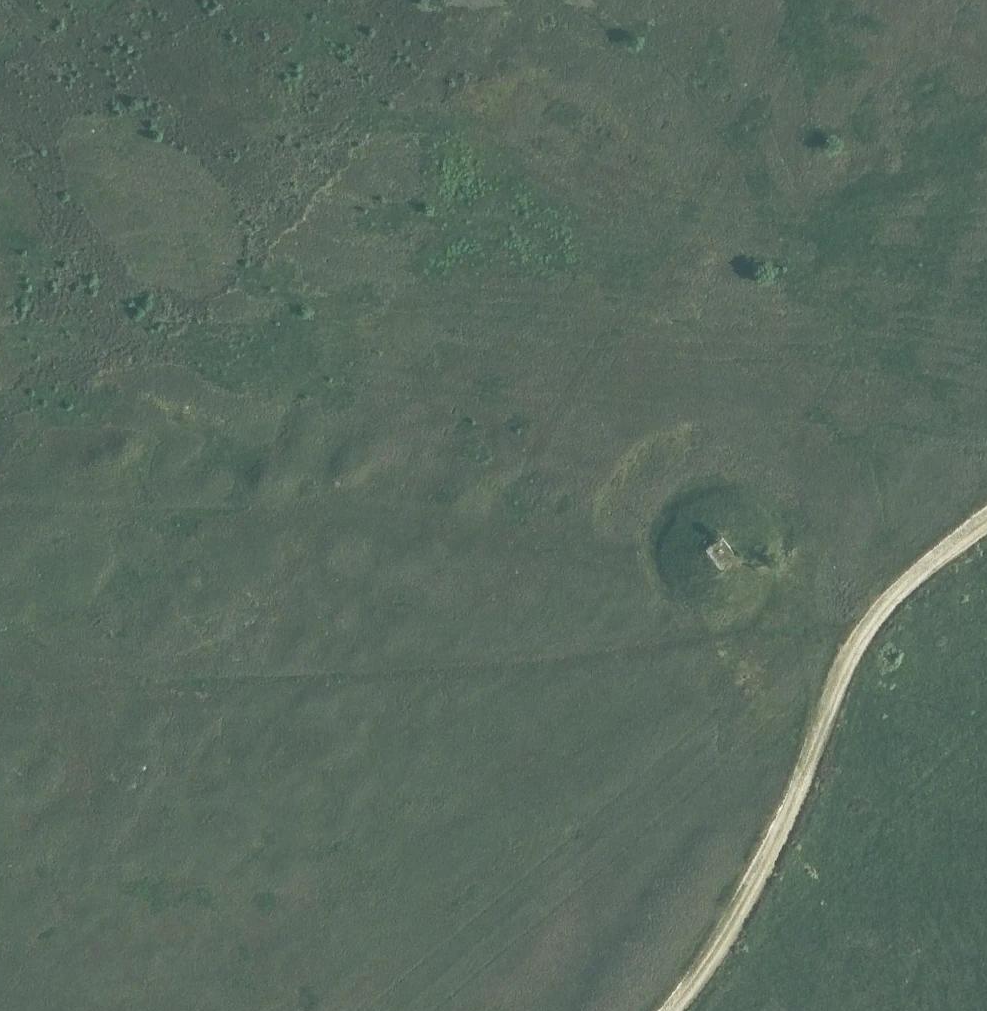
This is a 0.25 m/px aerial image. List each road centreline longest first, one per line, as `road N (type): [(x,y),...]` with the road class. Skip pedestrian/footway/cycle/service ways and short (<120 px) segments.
road 1 (track): [(668,1010),(757,866),(824,702),(865,633),(986,525)]

